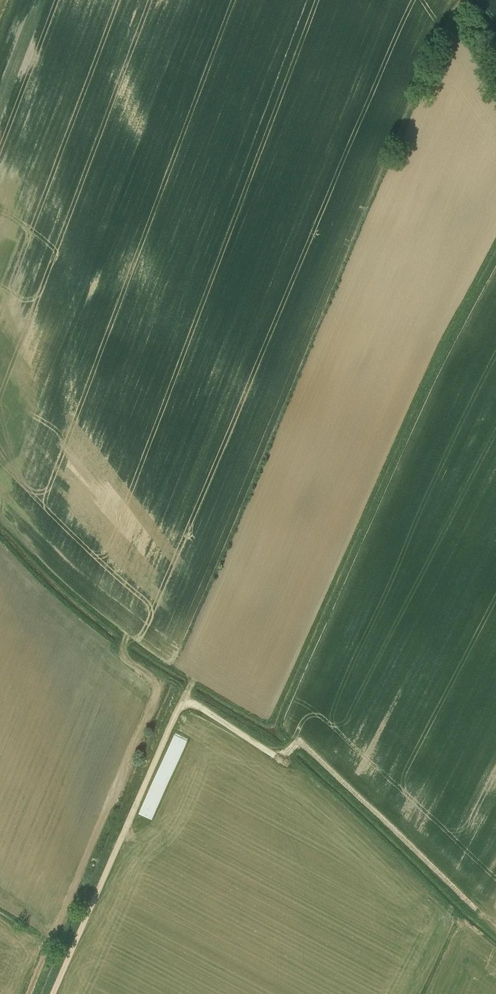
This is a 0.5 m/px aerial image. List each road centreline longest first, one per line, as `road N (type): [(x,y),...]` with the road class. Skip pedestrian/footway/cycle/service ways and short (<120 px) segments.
road 1 (unclassified): [(51,993),(170,727),(184,714),(201,713),(273,755),(288,755)]

